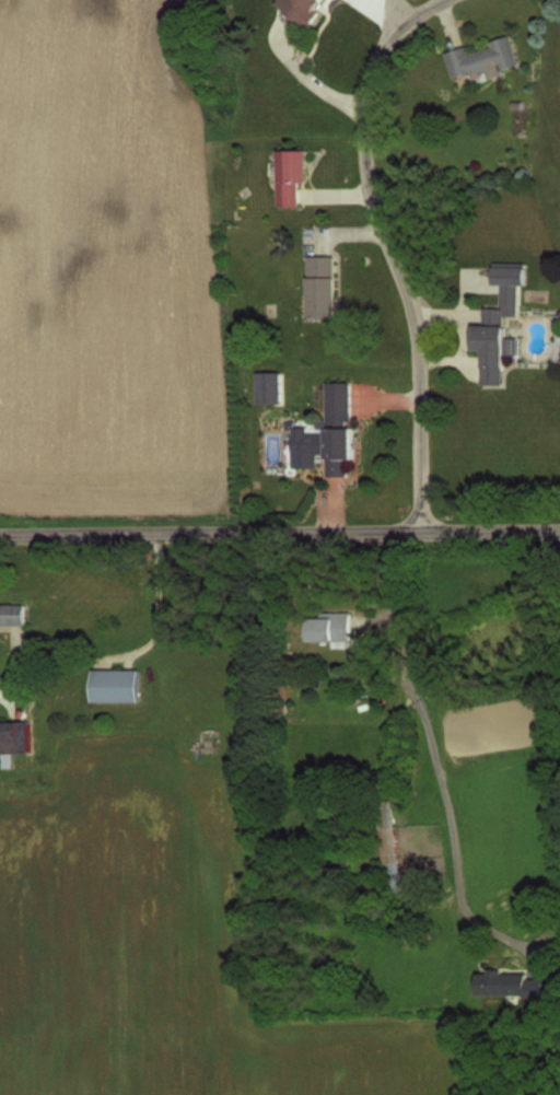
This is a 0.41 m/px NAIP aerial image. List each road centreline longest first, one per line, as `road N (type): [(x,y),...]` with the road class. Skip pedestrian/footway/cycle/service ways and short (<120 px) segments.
road 1 (residential): [(559,529),(0,533)]
road 2 (residential): [(421,531),(418,294),(376,210),(368,172),(369,101),(380,43),(390,33),(390,0)]

